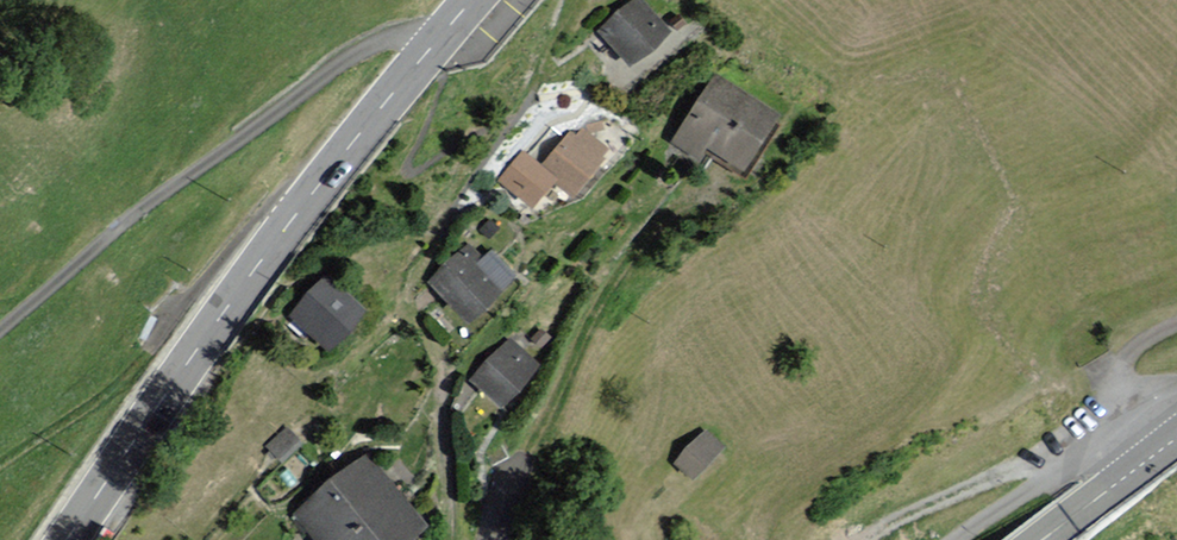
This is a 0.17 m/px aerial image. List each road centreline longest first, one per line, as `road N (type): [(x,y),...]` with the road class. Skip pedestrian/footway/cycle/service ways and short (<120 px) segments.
road 1 (secondary): [(472,0),(249,277),(65,539)]
road 2 (track): [(686,183),(586,326),(525,453)]
road 3 (residential): [(1160,450),(1139,426),(956,539)]
road 4 (track): [(1066,468),(1025,468),(981,483),(865,539)]
road 5 (secondary): [(1044,539),(1160,450)]

